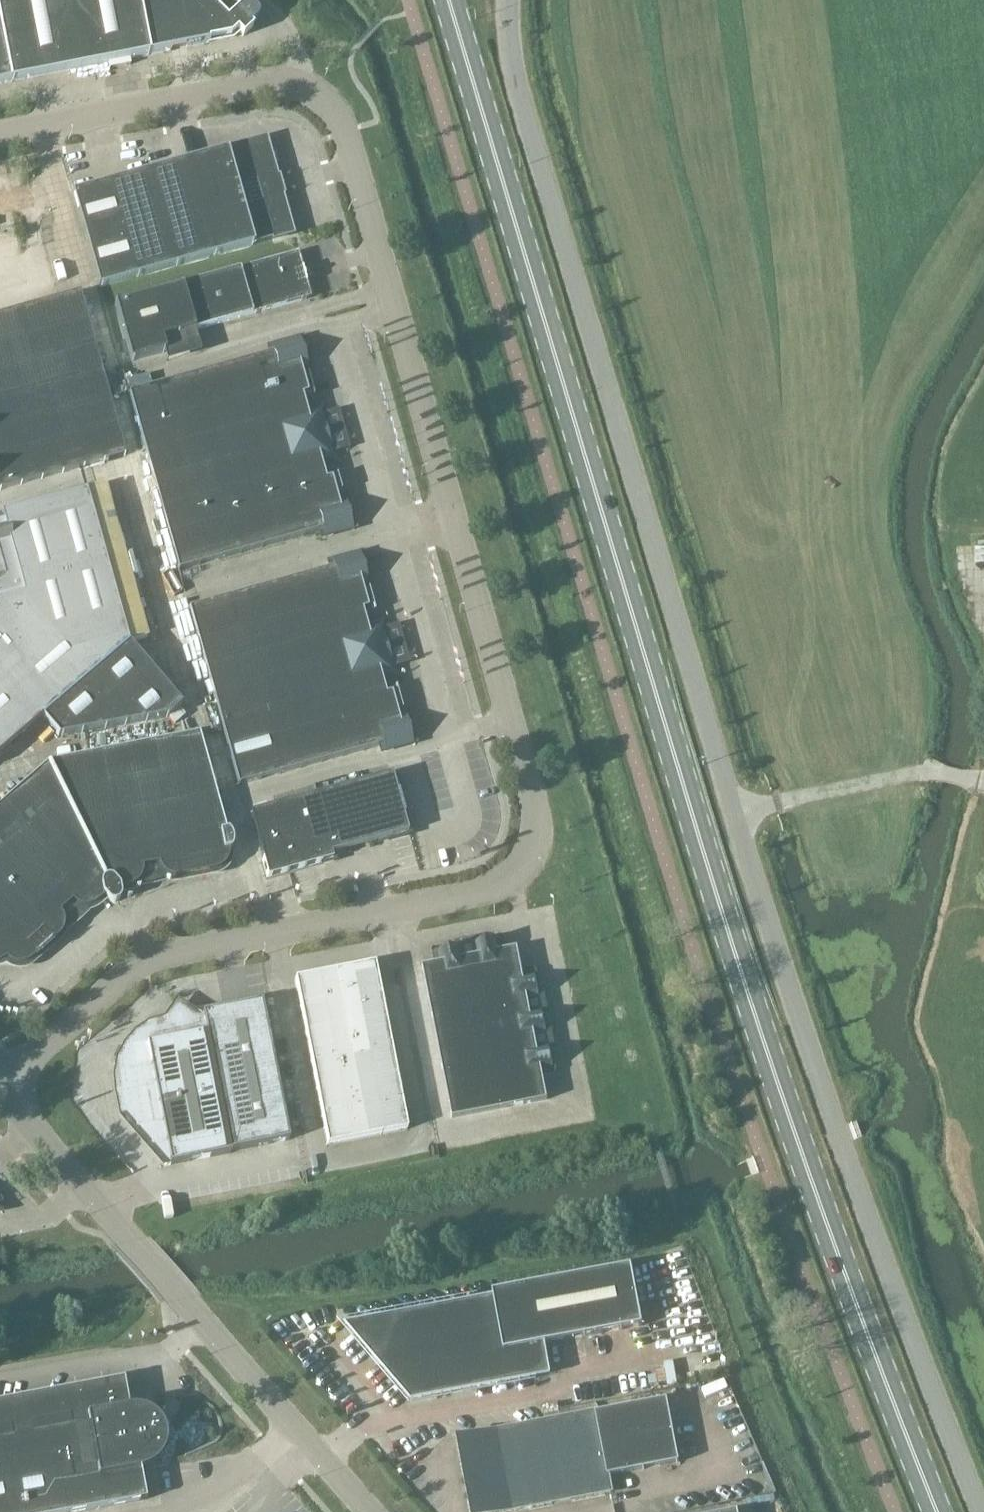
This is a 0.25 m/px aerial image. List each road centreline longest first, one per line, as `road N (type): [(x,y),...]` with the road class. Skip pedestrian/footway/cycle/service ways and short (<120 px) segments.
road 1 (unclassified): [(0,135),(269,83),(289,83),(325,101),(537,822),(528,856),(491,888),(142,967),(0,1085)]
road 2 (primary): [(815,1187),(597,504),(453,14)]
road 3 (unclassified): [(831,1111),(515,73),(510,0)]
road 4 (unclassified): [(364,1511),(0,1092)]
road 5 (unclassified): [(831,1111),(982,1511)]
road 6 (primary): [(815,1187),(939,1511)]

